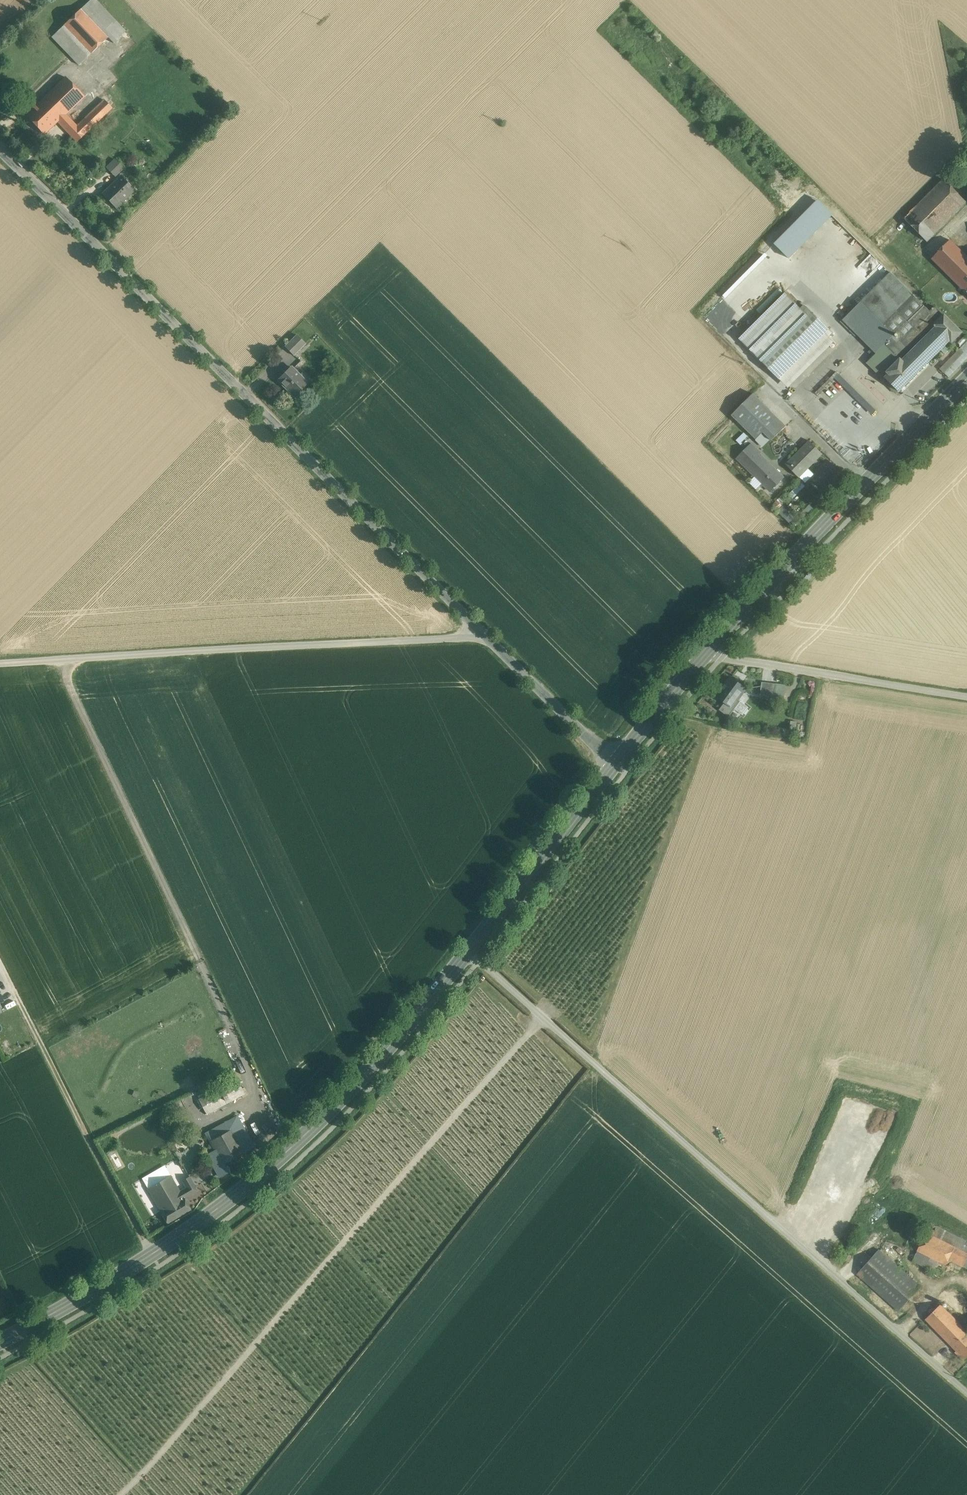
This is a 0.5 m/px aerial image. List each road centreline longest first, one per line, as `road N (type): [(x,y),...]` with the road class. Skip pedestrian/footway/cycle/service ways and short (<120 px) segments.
road 1 (tertiary): [(0,149),(614,764)]
road 2 (unclassified): [(966,1393),(471,954)]
road 3 (track): [(119,1494),(543,1017)]
road 4 (primary): [(471,954),(354,1087),(239,1191),(153,1254),(0,1341)]
road 5 (track): [(486,638),(0,664)]
road 6 (primary): [(966,384),(710,653)]
road 7 (track): [(153,1254),(0,961)]
road 8 (unclassified): [(966,693),(710,653)]
road 9 (primary): [(614,764),(471,954)]
road 10 (primary): [(710,653),(614,764)]

